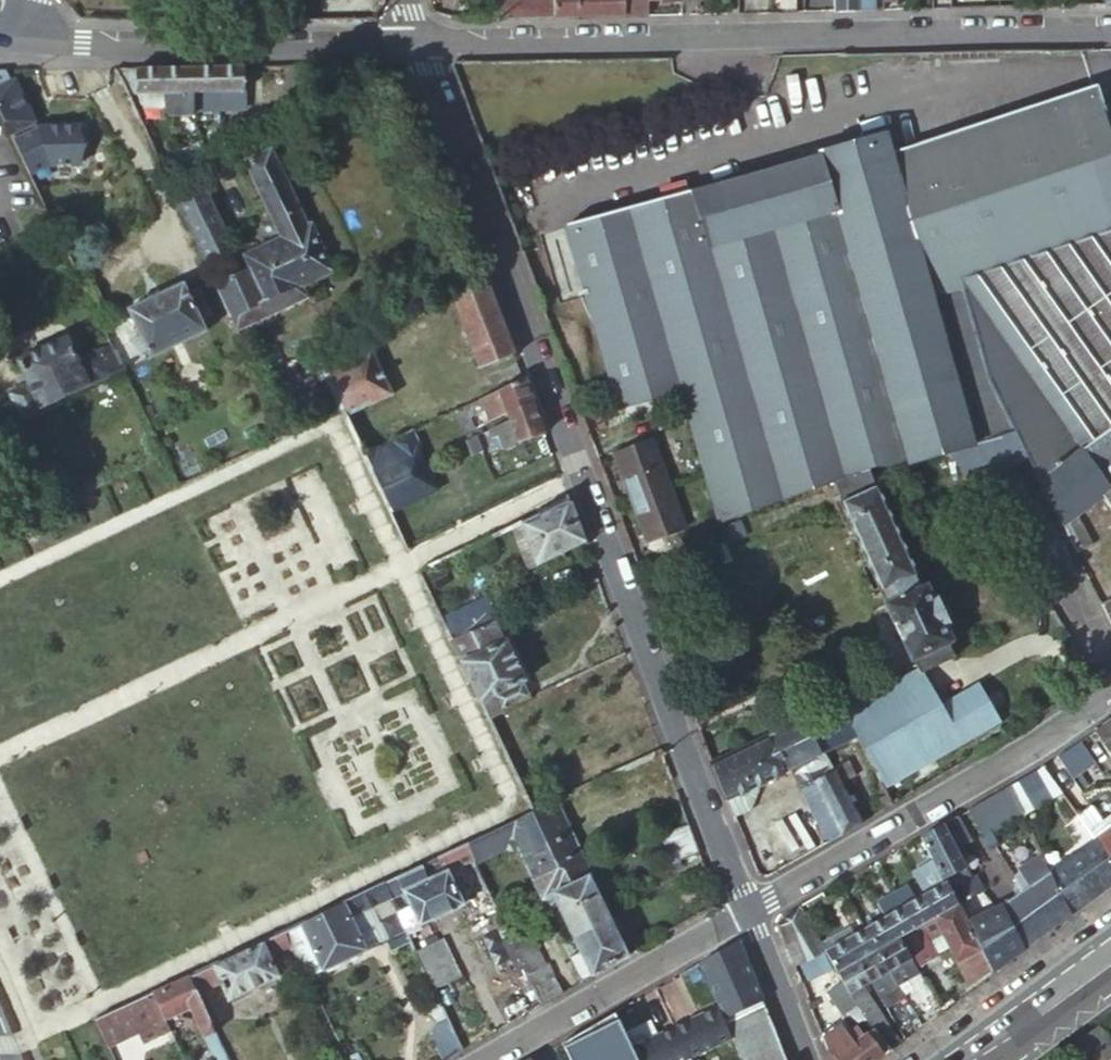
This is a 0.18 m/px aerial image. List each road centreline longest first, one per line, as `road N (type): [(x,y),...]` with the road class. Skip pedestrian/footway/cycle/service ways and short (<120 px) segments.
road 1 (unclassified): [(749,911),(421,42)]
road 2 (unclassified): [(421,42),(1110,31)]
road 3 (unclassified): [(749,911),(1110,691)]
road 4 (unclassified): [(0,33),(421,42)]
road 5 (unclassified): [(483,1059),(749,911)]
road 6 (tertiary): [(969,1059),(1110,957)]
road 7 (unclassified): [(812,1059),(749,911)]

